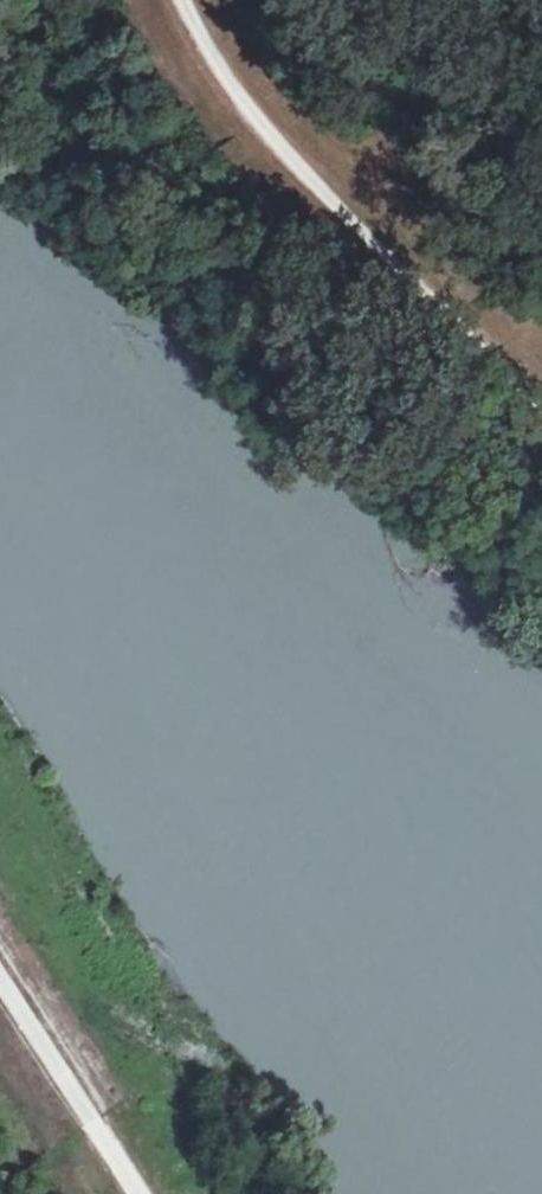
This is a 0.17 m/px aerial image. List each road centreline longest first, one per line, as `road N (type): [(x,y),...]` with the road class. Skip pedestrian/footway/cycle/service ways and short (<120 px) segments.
road 1 (track): [(541,414),(280,163),(187,44),(167,0)]

